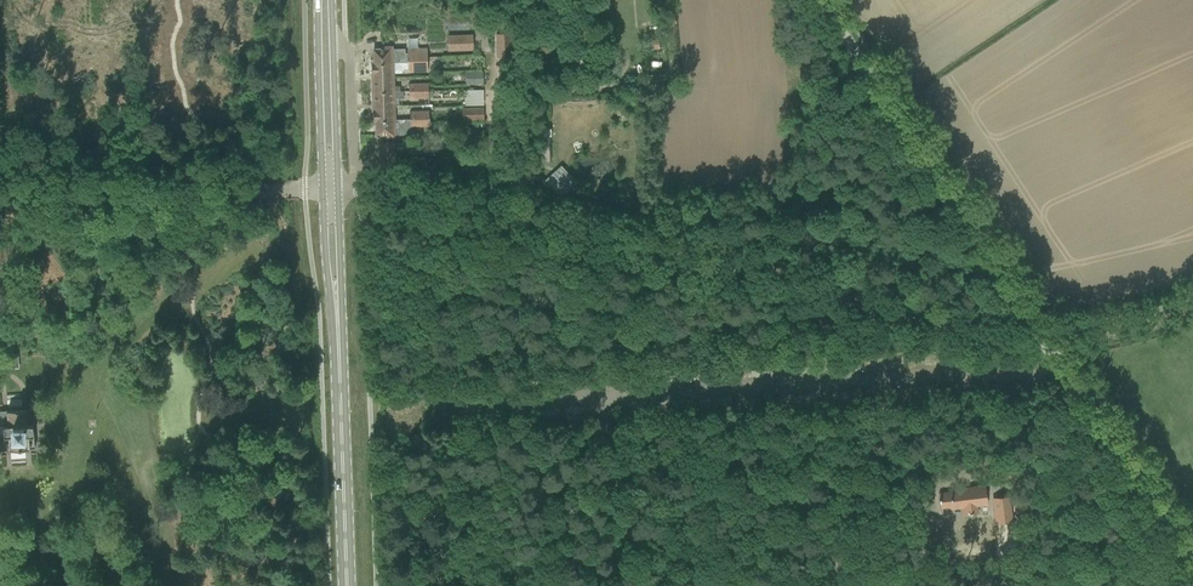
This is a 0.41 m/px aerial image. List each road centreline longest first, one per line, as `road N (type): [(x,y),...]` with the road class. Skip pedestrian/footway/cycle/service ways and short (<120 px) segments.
road 1 (unclassified): [(1044,338),(1010,338),(417,199),(357,193)]
road 2 (unclassified): [(1044,338),(824,0)]
road 3 (primary): [(347,585),(334,307)]
road 4 (unclassified): [(1192,568),(1044,338)]
road 5 (unclassified): [(94,197),(322,193)]
road 6 (primary): [(318,0),(322,193)]
road 7 (unclassified): [(357,193),(351,54),(333,40)]
road 8 (primary): [(338,193),(333,40)]
road 9 (unclassified): [(1192,310),(1044,338)]

